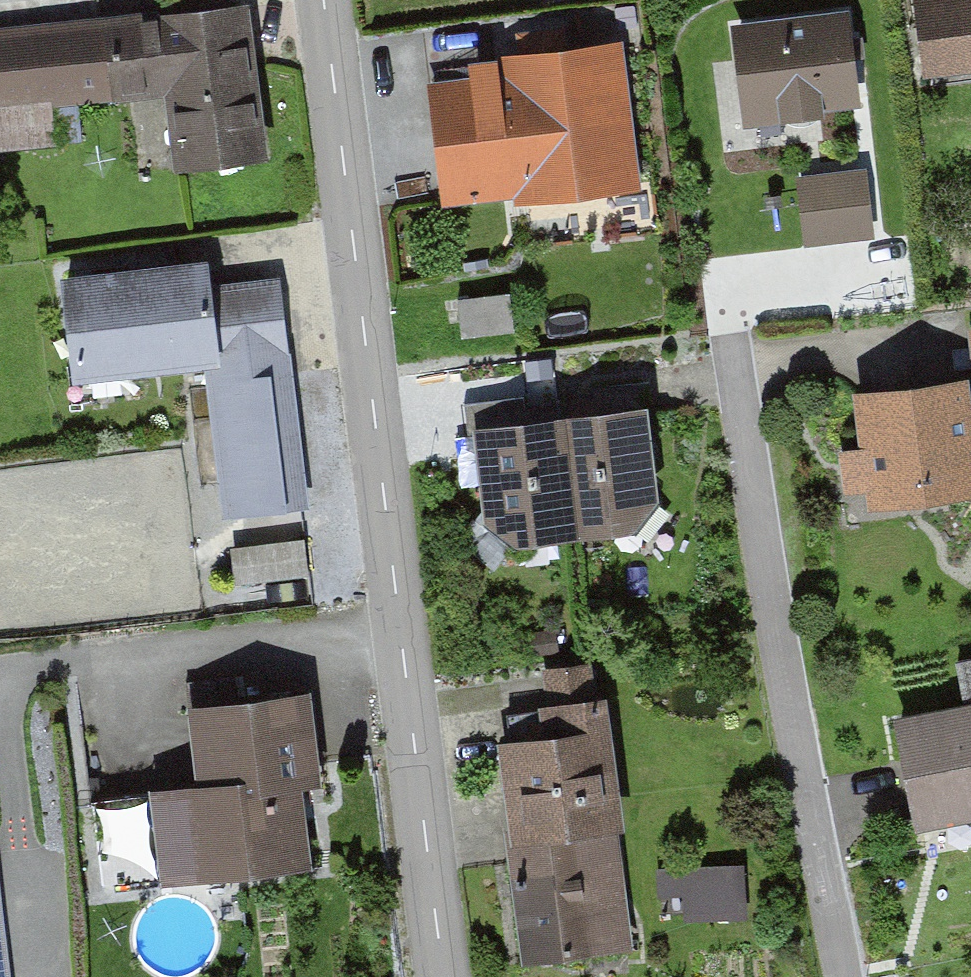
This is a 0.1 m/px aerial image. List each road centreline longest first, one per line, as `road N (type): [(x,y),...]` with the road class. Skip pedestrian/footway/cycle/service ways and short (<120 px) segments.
road 1 (tertiary): [(446,976),(323,0)]
road 2 (residential): [(848,976),(734,345)]

